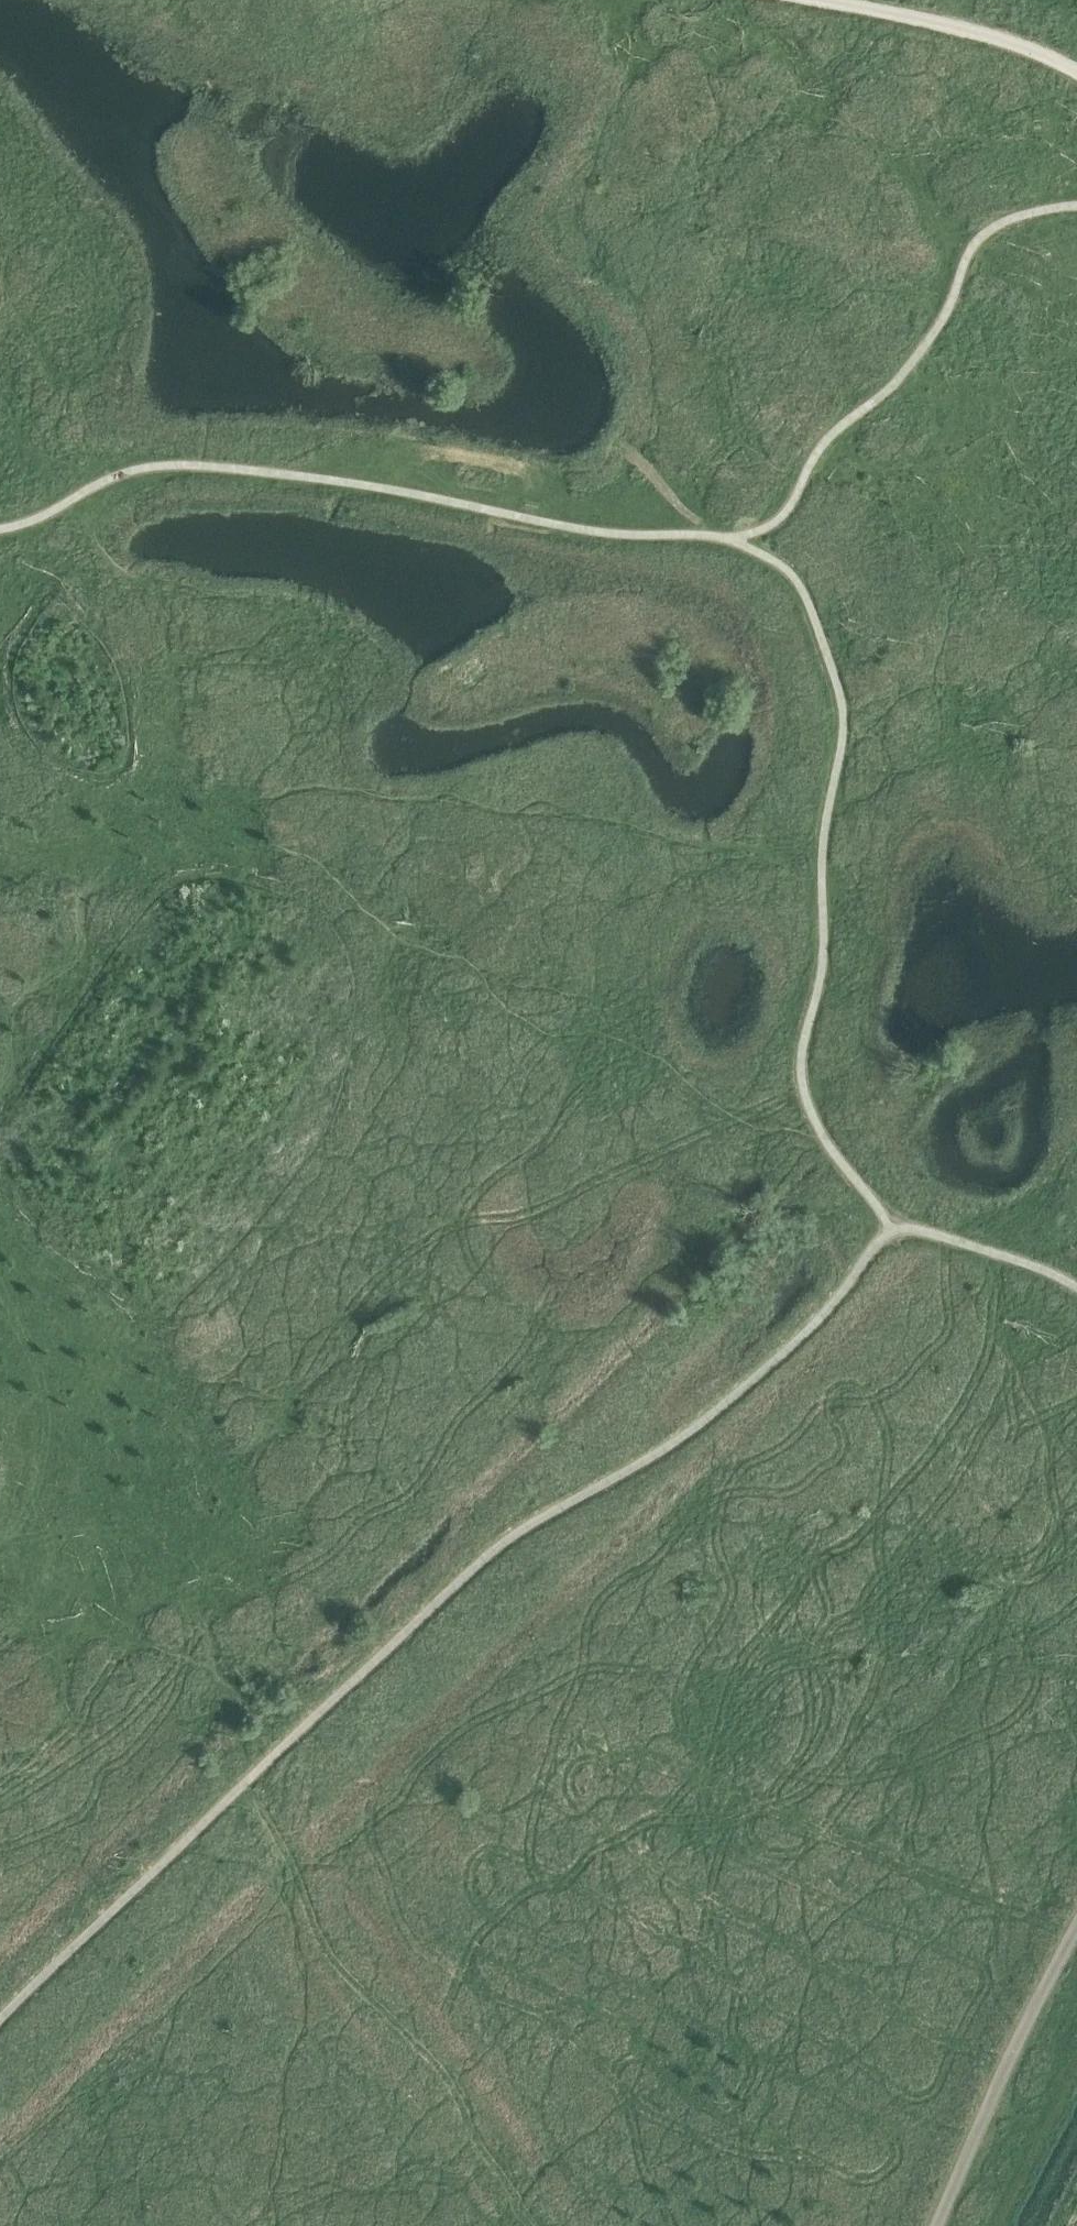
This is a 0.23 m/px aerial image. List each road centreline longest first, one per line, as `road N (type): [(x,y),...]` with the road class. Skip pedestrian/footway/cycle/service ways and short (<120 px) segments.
road 1 (track): [(936,2225),(1076,1917)]
road 2 (track): [(1076,70),(969,27),(828,0)]

